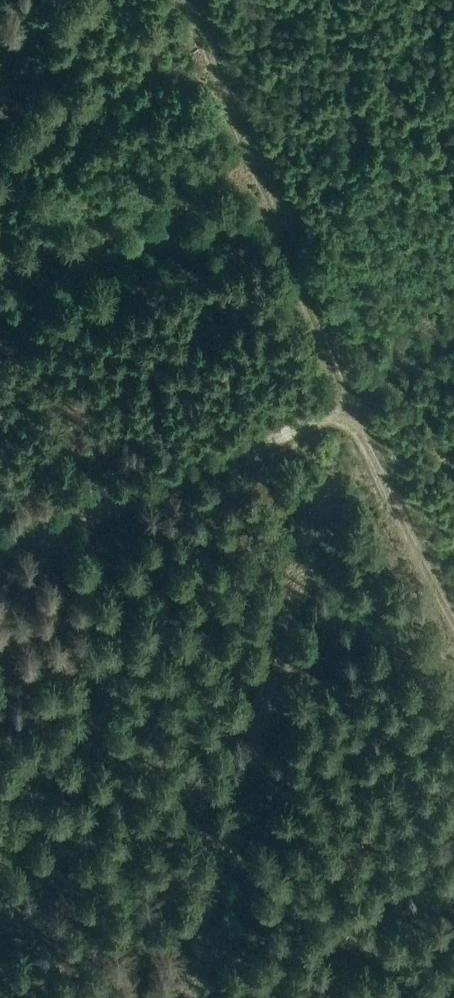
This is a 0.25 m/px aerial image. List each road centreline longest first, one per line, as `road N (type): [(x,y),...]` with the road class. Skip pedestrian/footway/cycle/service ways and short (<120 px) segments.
road 1 (track): [(189,0),(349,405)]
road 2 (track): [(0,542),(349,405)]
road 3 (track): [(349,405),(453,613)]
road 4 (track): [(453,332),(346,397)]

